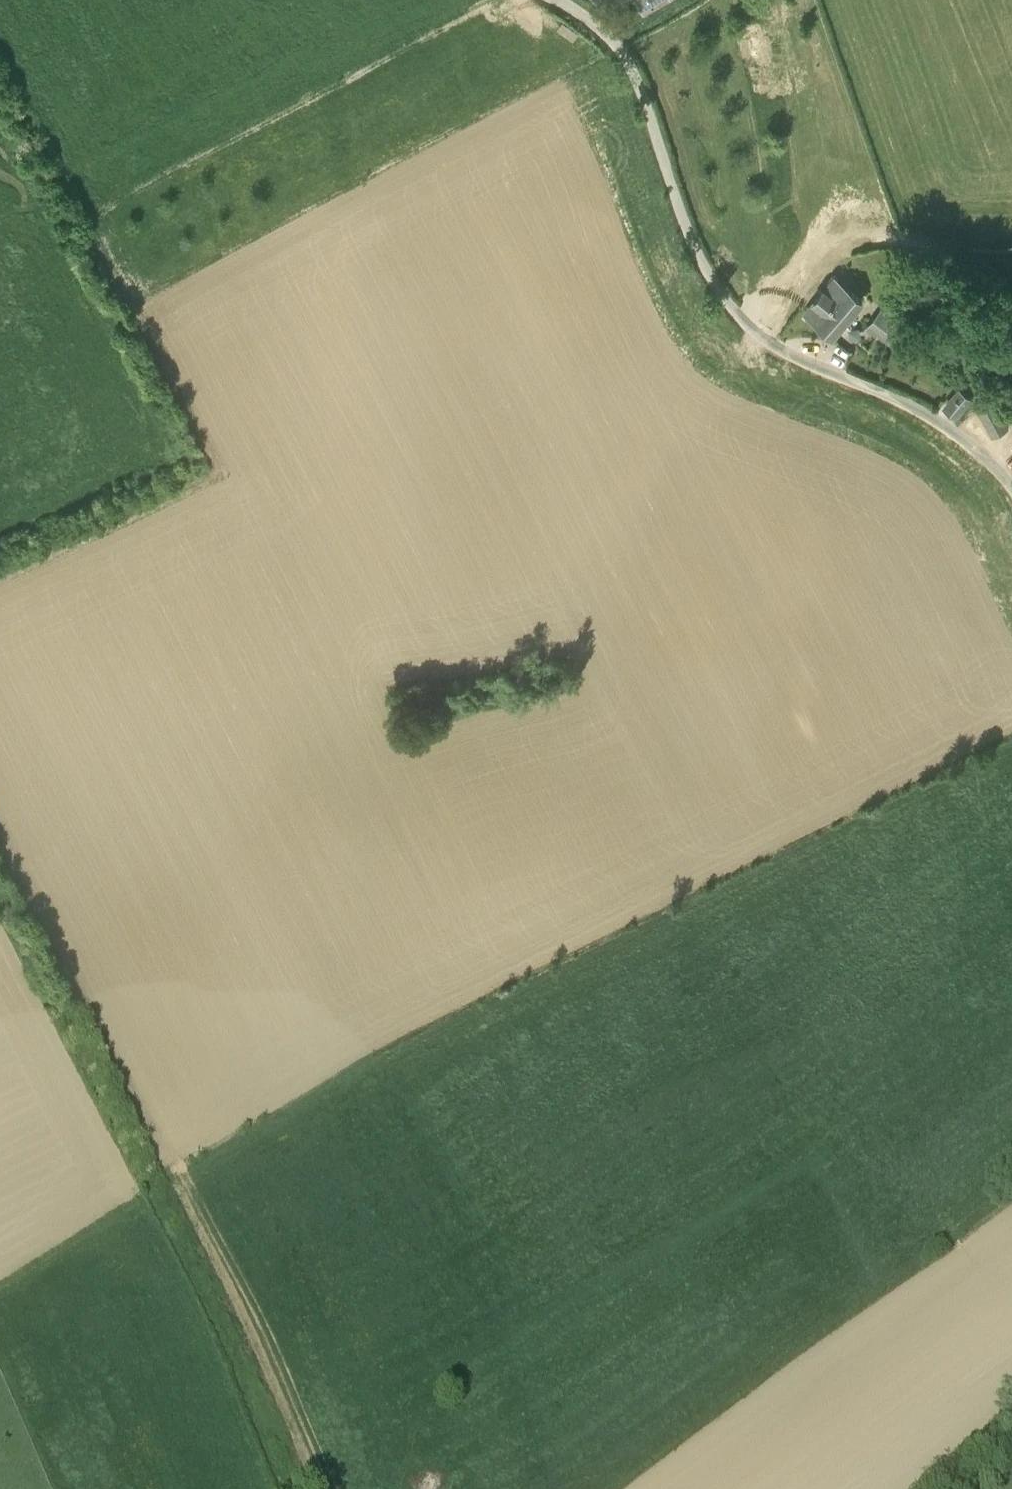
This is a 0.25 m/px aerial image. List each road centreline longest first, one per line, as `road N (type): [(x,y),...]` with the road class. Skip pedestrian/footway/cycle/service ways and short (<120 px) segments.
road 1 (unclassified): [(1011,487),(928,415),(784,351),(733,310),(696,249),(628,60),(560,0)]

